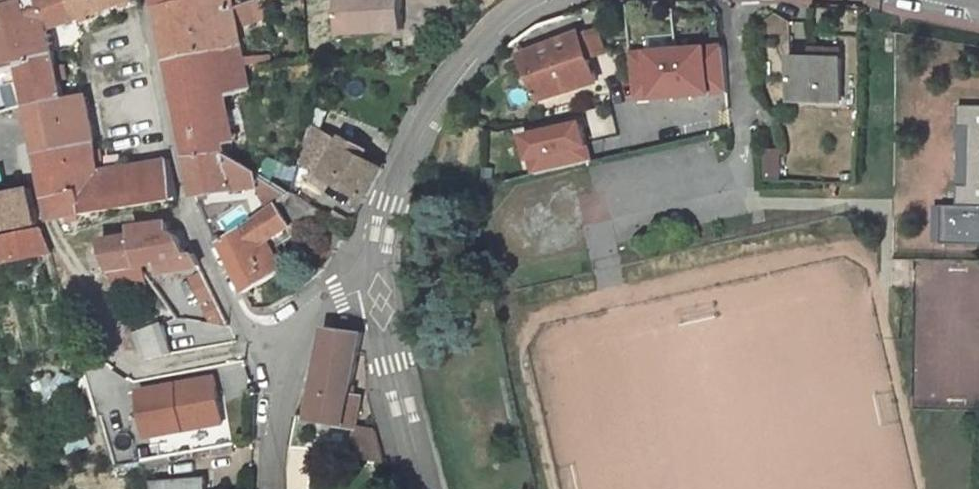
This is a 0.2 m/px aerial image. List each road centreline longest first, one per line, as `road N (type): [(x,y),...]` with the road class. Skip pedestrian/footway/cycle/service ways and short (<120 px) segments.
road 1 (residential): [(741,0),(747,170),(594,208),(612,286)]
road 2 (unclassified): [(149,0),(185,199),(270,367)]
road 3 (unclassified): [(374,241),(422,126),(471,54),(531,6),(550,0)]
road 4 (unclassified): [(374,241),(395,383),(421,488)]
road 5 (unclassified): [(270,367),(306,312),(374,241)]
road 6 (unclassified): [(269,488),(270,367)]

